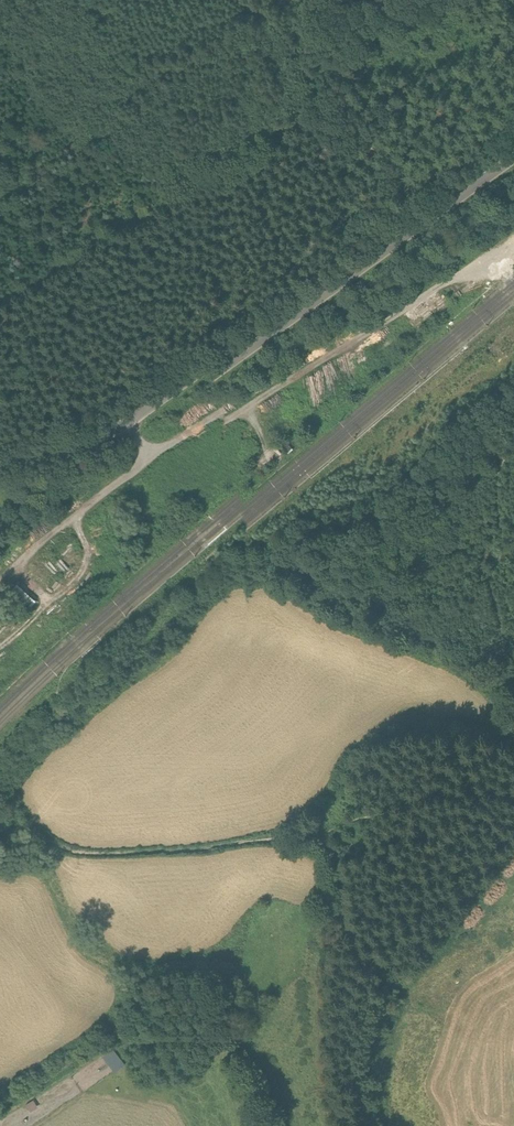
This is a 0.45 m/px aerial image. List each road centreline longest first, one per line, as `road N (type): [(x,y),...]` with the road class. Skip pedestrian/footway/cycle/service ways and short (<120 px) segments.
road 1 (unclassified): [(513,156),(138,426),(88,451),(0,472)]
road 2 (track): [(159,462),(513,236)]
road 3 (track): [(314,846),(301,840),(124,864),(90,863),(42,844),(0,850)]
road 4 (track): [(314,846),(338,885),(356,953),(357,1125)]
road 5 (track): [(105,248),(331,125)]
road 6 (track): [(138,426),(159,462),(0,598)]
road 7 (track): [(0,660),(95,575),(83,522)]
road 8 (track): [(400,236),(399,182),(382,158),(331,125)]

